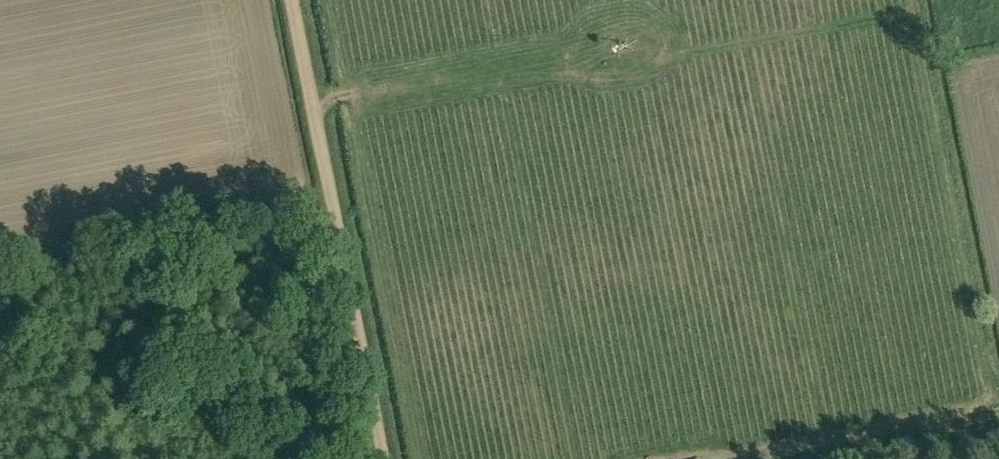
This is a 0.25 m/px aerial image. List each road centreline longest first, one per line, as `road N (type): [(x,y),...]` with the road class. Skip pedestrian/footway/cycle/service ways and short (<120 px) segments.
road 1 (track): [(295,0),(387,458)]

